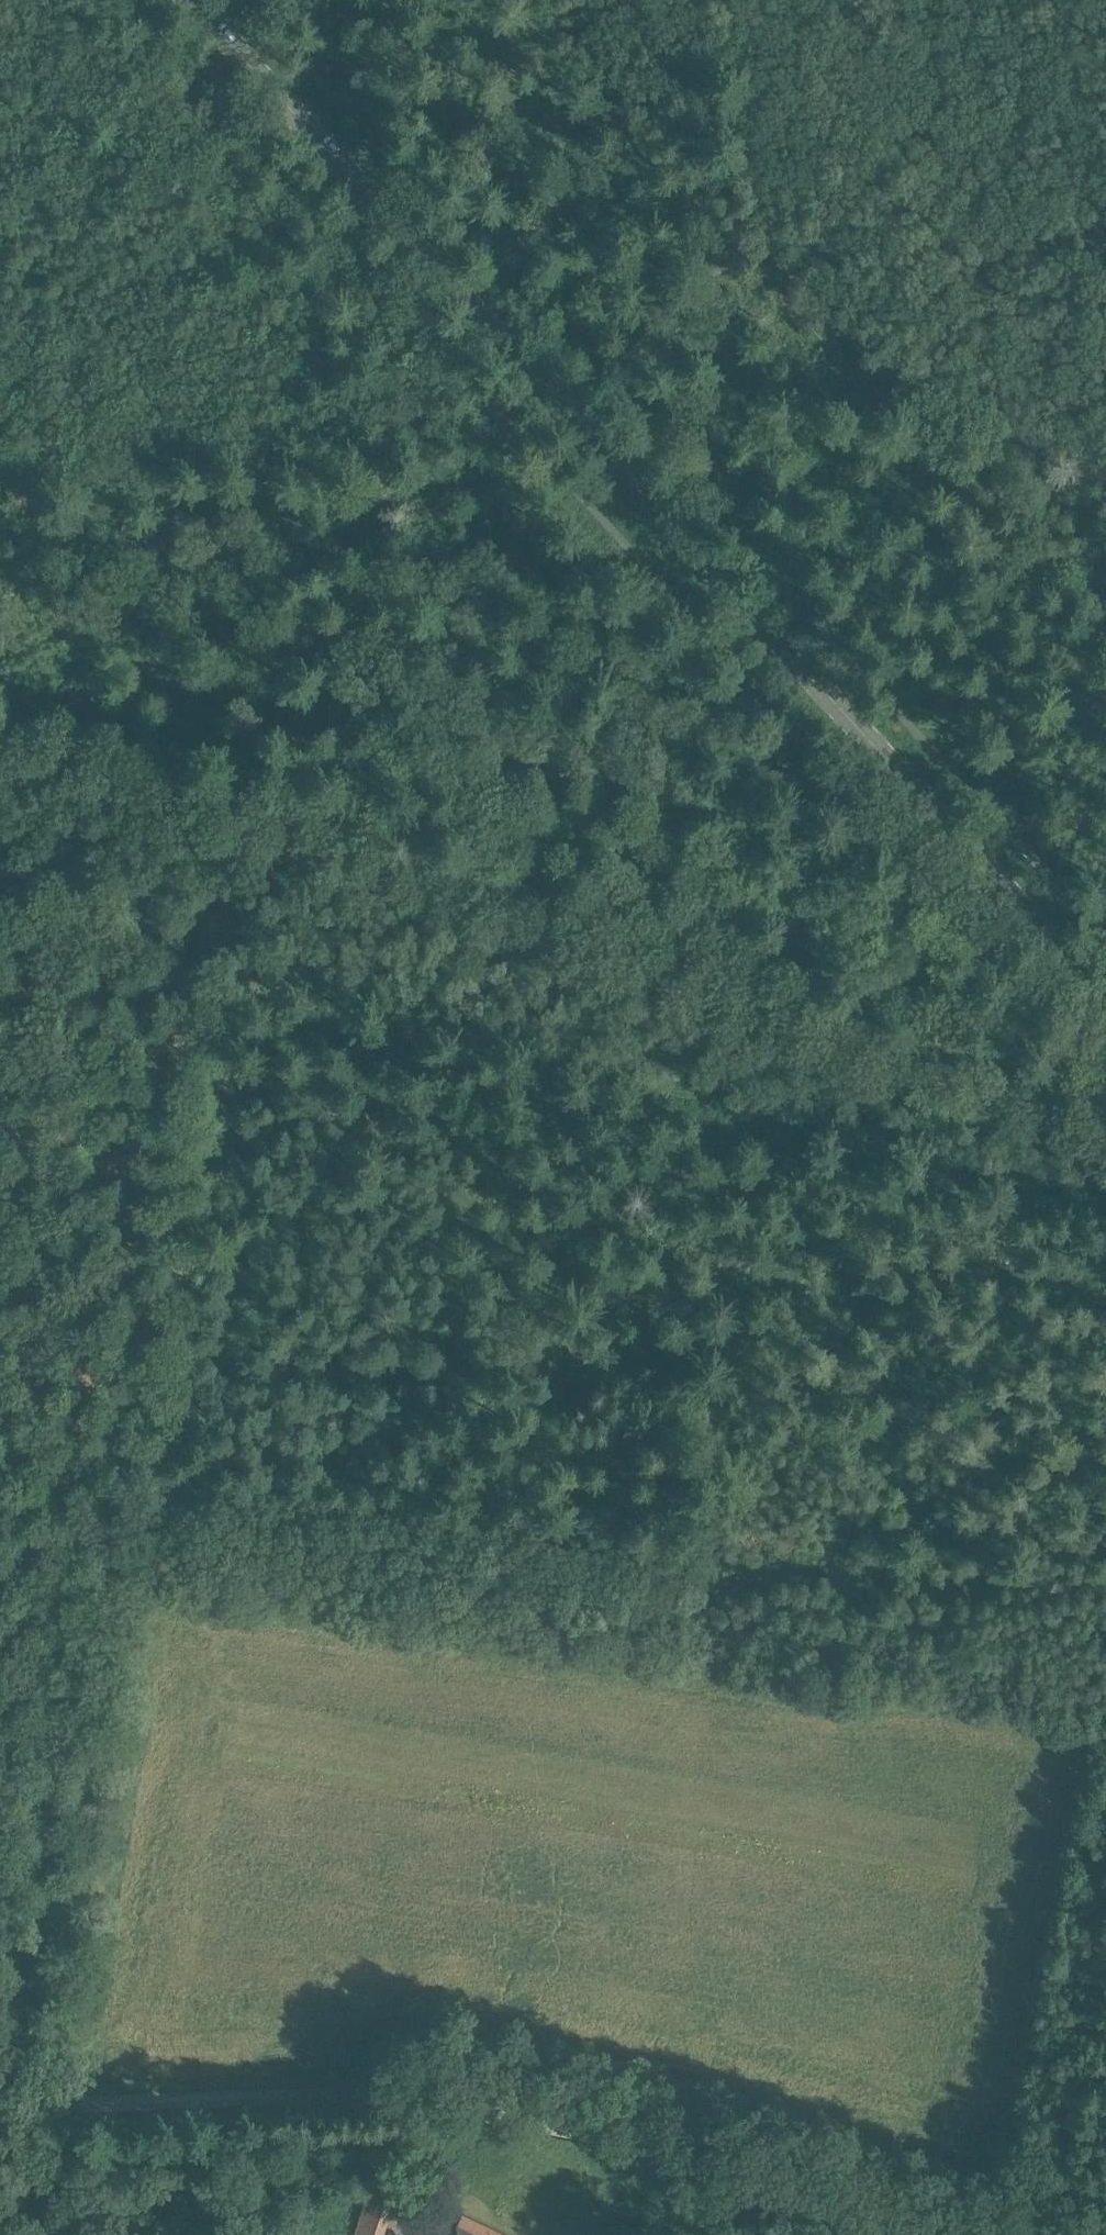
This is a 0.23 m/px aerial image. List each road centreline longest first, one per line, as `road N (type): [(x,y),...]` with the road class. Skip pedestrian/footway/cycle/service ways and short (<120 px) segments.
road 1 (secondary): [(1105,1006),(188,0)]
road 2 (track): [(0,2103),(456,2100),(514,2110),(946,2234)]
road 3 (track): [(1105,635),(544,0)]
road 4 (track): [(1047,2234),(1105,1965)]

